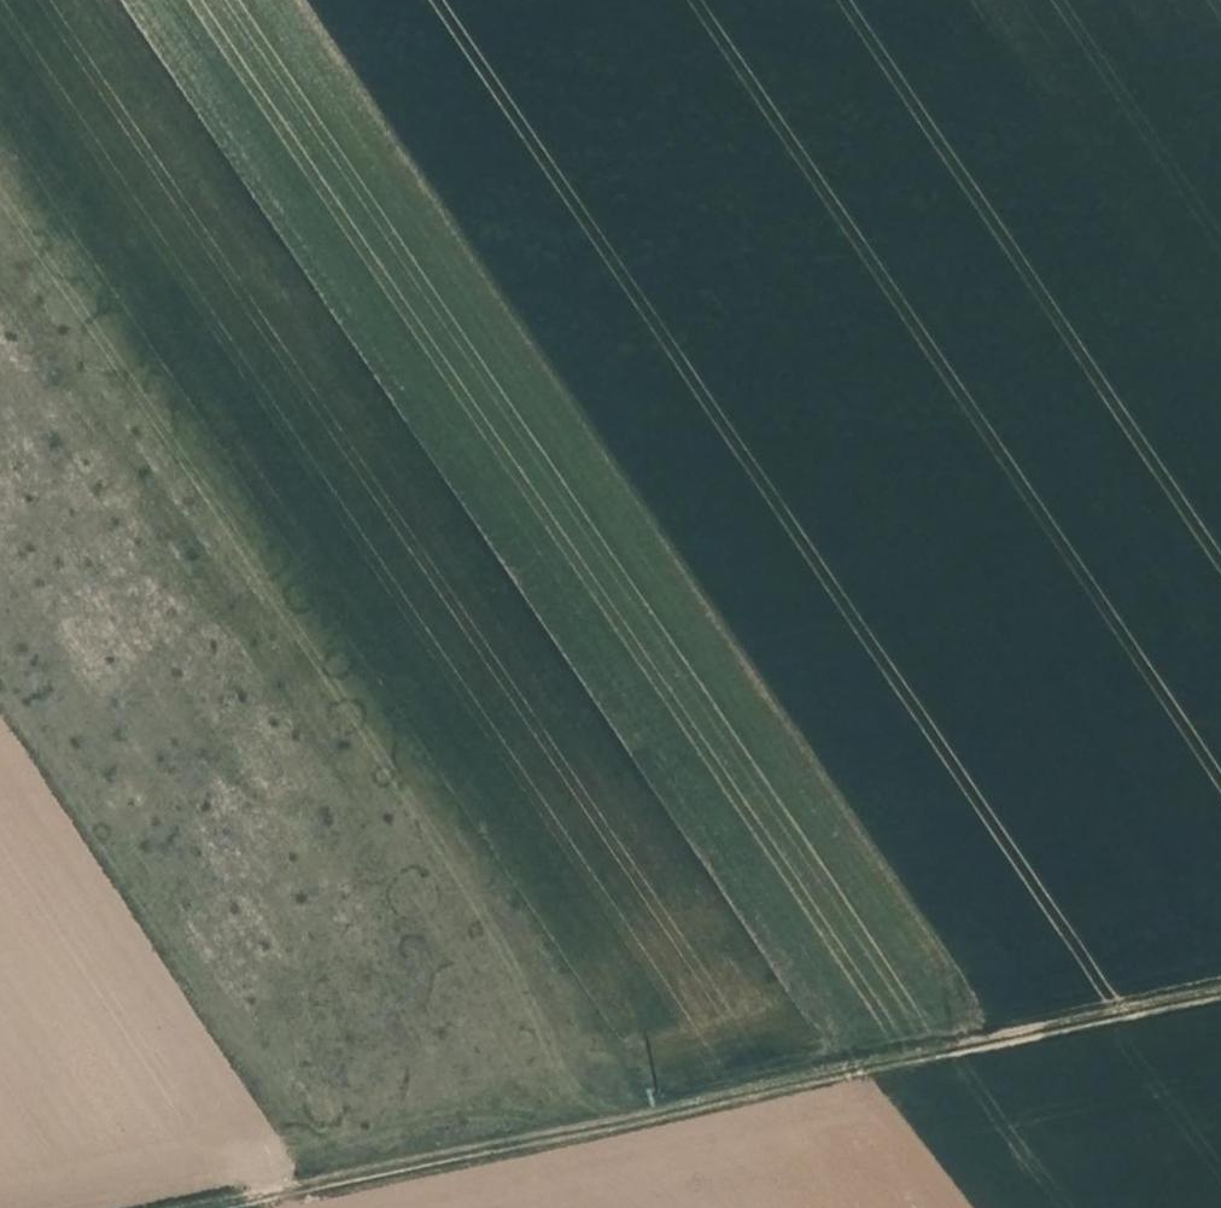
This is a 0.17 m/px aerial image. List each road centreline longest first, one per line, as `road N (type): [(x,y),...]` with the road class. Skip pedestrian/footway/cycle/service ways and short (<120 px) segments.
road 1 (track): [(201,1207),(1220,990)]

